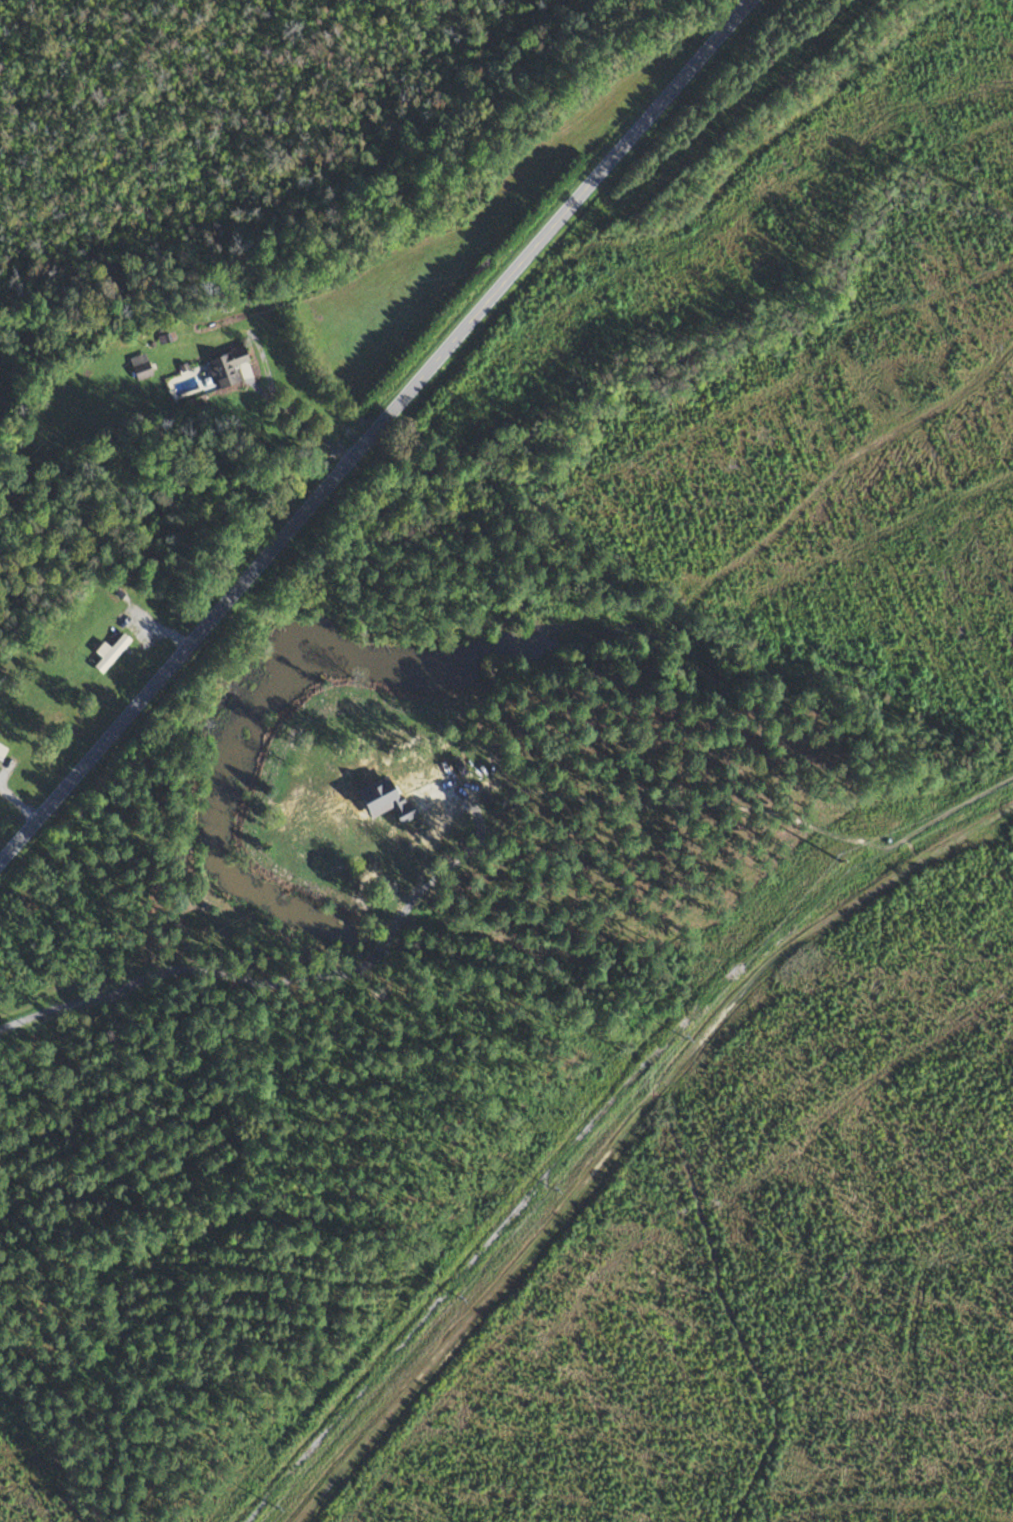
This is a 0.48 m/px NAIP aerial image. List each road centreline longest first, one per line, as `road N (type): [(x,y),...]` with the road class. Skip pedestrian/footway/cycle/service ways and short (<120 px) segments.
road 1 (secondary): [(751,0),(0,861)]
road 2 (track): [(435,829),(459,750),(509,760),(573,790),(749,808),(889,847),(1012,778)]

